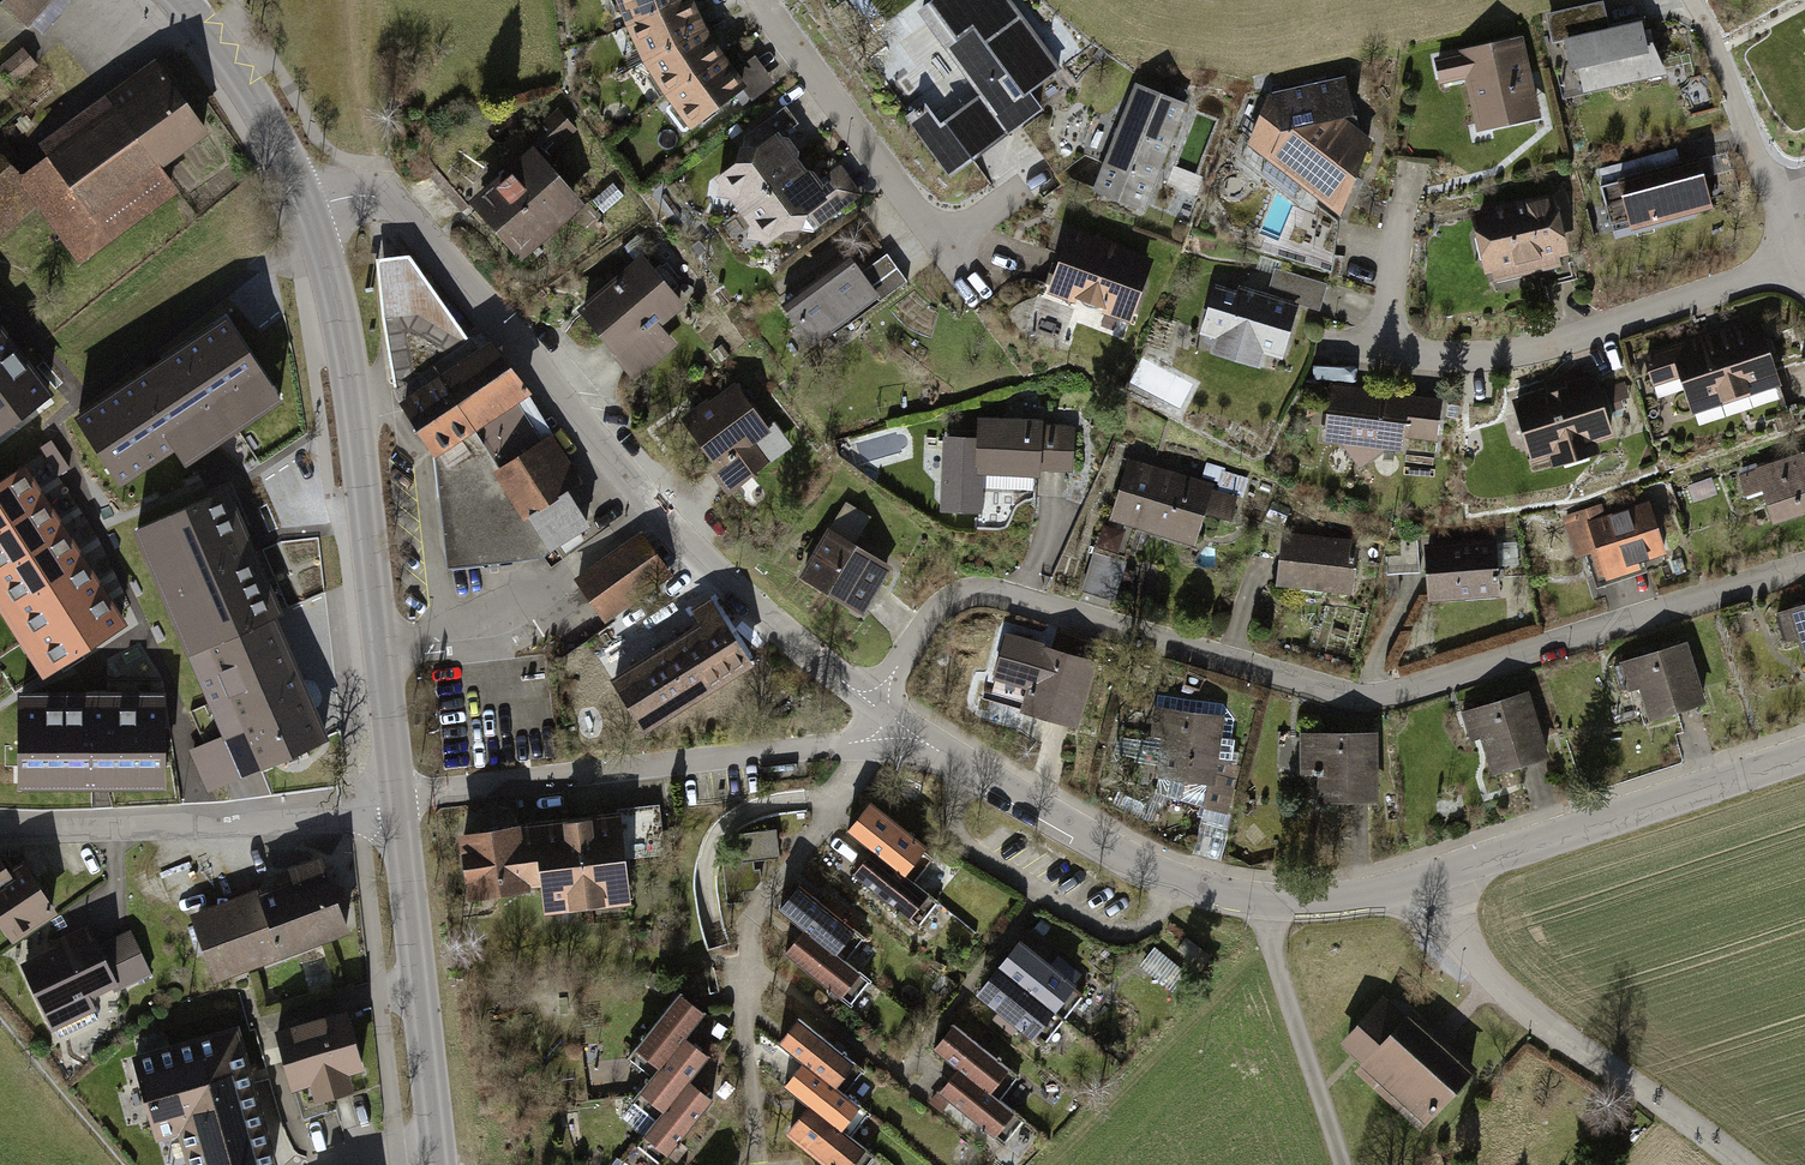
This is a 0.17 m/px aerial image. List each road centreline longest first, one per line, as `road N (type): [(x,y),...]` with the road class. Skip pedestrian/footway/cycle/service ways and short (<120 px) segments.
road 1 (residential): [(1804,565),(1401,693),(1339,691),(988,586),(947,602),(871,699)]
road 2 (residential): [(1804,753),(1438,880),(1338,903),(1266,907),(1122,859),(900,731)]
road 3 (residential): [(871,699),(664,520),(397,203),(352,198),(306,210)]
road 4 (tertiary): [(306,210),(354,391),(395,797)]
road 5 (residential): [(900,731),(858,746),(395,797)]
road 6 (residential): [(764,1164),(750,968),(765,890),(900,731)]
road 7 (residential): [(1800,257),(1527,355),(1388,350),(1358,338)]
road 8 (track): [(1743,1164),(1489,976),(1438,880)]
road 9 (residential): [(395,797),(306,818),(0,828)]
road 10 (residential): [(766,0),(790,50),(947,248),(1016,199)]
road 11 (tertiary): [(395,797),(439,1164)]
road 12 (track): [(1266,907),(1346,1164)]
road 13 (tertiary): [(177,0),(270,124),(306,210)]

